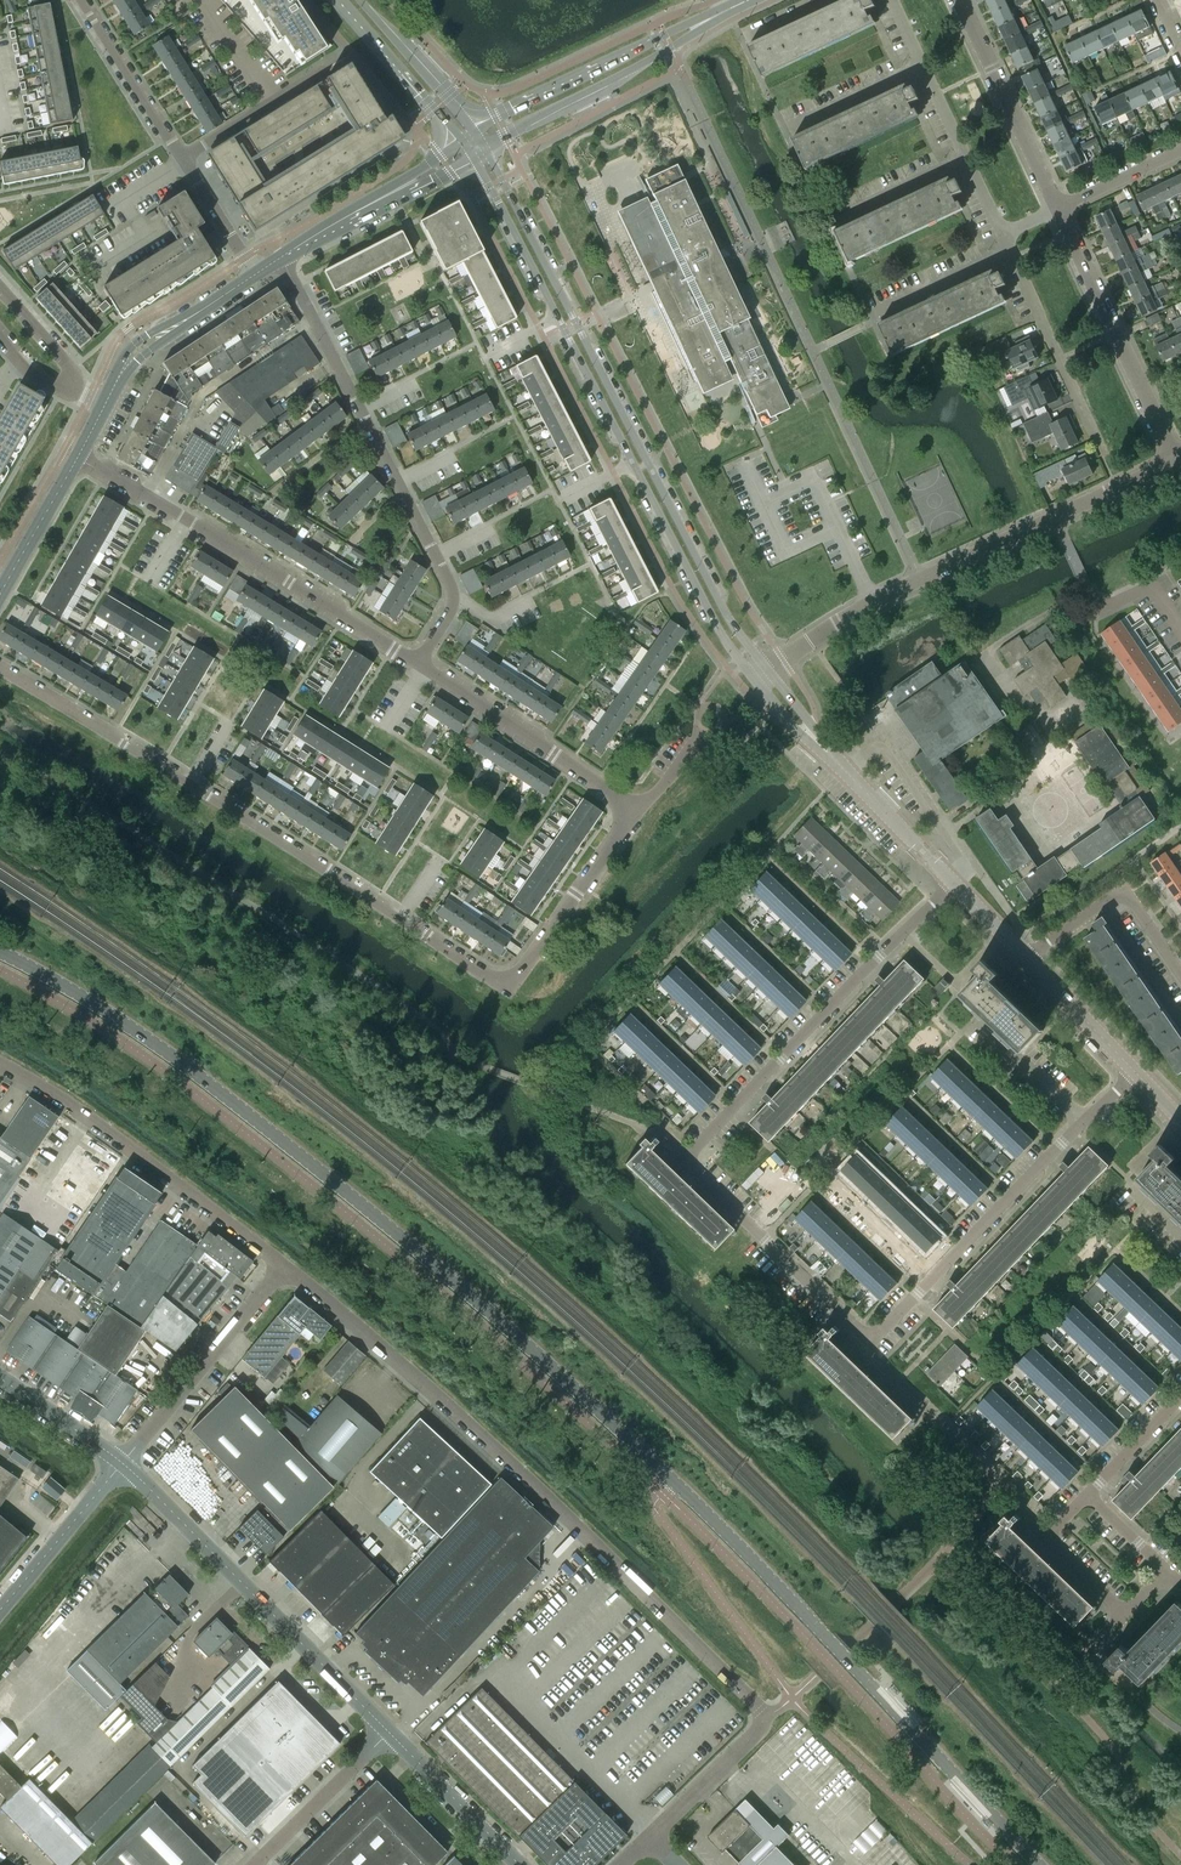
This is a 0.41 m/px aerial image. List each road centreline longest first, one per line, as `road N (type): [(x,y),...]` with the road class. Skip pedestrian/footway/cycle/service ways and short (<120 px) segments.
road 1 (tertiary): [(1038,1864),(732,1539),(377,1214),(140,1033),(0,953)]
road 2 (unclassified): [(648,1839),(769,1721),(528,1481),(283,1270)]
road 3 (residential): [(639,809),(510,982),(501,982),(0,669)]
road 4 (residential): [(871,1342),(688,1160),(954,884)]
road 5 (tertiary): [(474,160),(718,634),(750,676)]
road 6 (tertiary): [(765,666),(728,619),(486,153)]
road 7 (residential): [(416,666),(450,609),(450,587),(281,257)]
road 8 (residential): [(75,458),(416,666)]
road 9 (unclassified): [(389,1732),(122,1464)]
road 10 (residential): [(871,1342),(1136,1073)]
road 11 (unclassified): [(283,1270),(162,1174),(0,1067)]
road 12 (residential): [(765,666),(872,602),(1055,516)]
road 13 (tertiary): [(738,5),(470,130)]
road 14 (tertiary): [(486,153),(738,5)]
road 15 (residential): [(1175,461),(1056,209)]
road 16 (residential): [(416,666),(639,809)]
road 17 (unclassified): [(122,1464),(283,1270)]
road 18 (residential): [(1056,209),(958,0)]
road 19 (residential): [(1102,458),(1007,251)]
road 20 (residential): [(1022,954),(1120,893),(1180,978)]
road 21 (tertiary): [(281,257),(474,160)]
road 22 (tertiary): [(459,139),(281,257)]
road 23 (tertiary): [(104,405),(136,352),(253,274)]
road 24 (residential): [(1180,632),(1145,591),(1108,605),(1093,600),(1055,516)]
road 25 (residential): [(183,162),(81,0)]
road 26 (unclassified): [(0,1611),(122,1464)]
road 27 (unclassified): [(256,1864),(389,1732)]
road 28 (unclassified): [(520,1864),(389,1732)]
road 29 (tertiary): [(337,0),(459,139)]
road 30 (tertiary): [(470,130),(359,0)]
road 31 (tertiary): [(1136,1073),(1022,954)]
road 32 (tertiary): [(0,596),(75,458)]
road 33 (tertiary): [(954,884),(845,771)]
road 34 (residential): [(786,135),(924,68)]
road 35 (residential): [(829,226),(965,161)]
road 36 (residential): [(872,316),(1007,251)]
road 37 (unclassified): [(122,1464),(0,1380)]
road 38 (residential): [(1056,209),(1180,150)]
road 39 (tertiary): [(750,676),(845,771)]
road 40 (residential): [(1088,1495),(1180,1399)]
road 41 (residential): [(253,274),(183,162)]
road 42 (residential): [(1055,516),(1175,461)]
road 43 (tertiary): [(845,771),(765,666)]
road 44 (residential): [(198,0),(270,104)]
road 45 (residential): [(68,384),(64,356),(0,285)]

